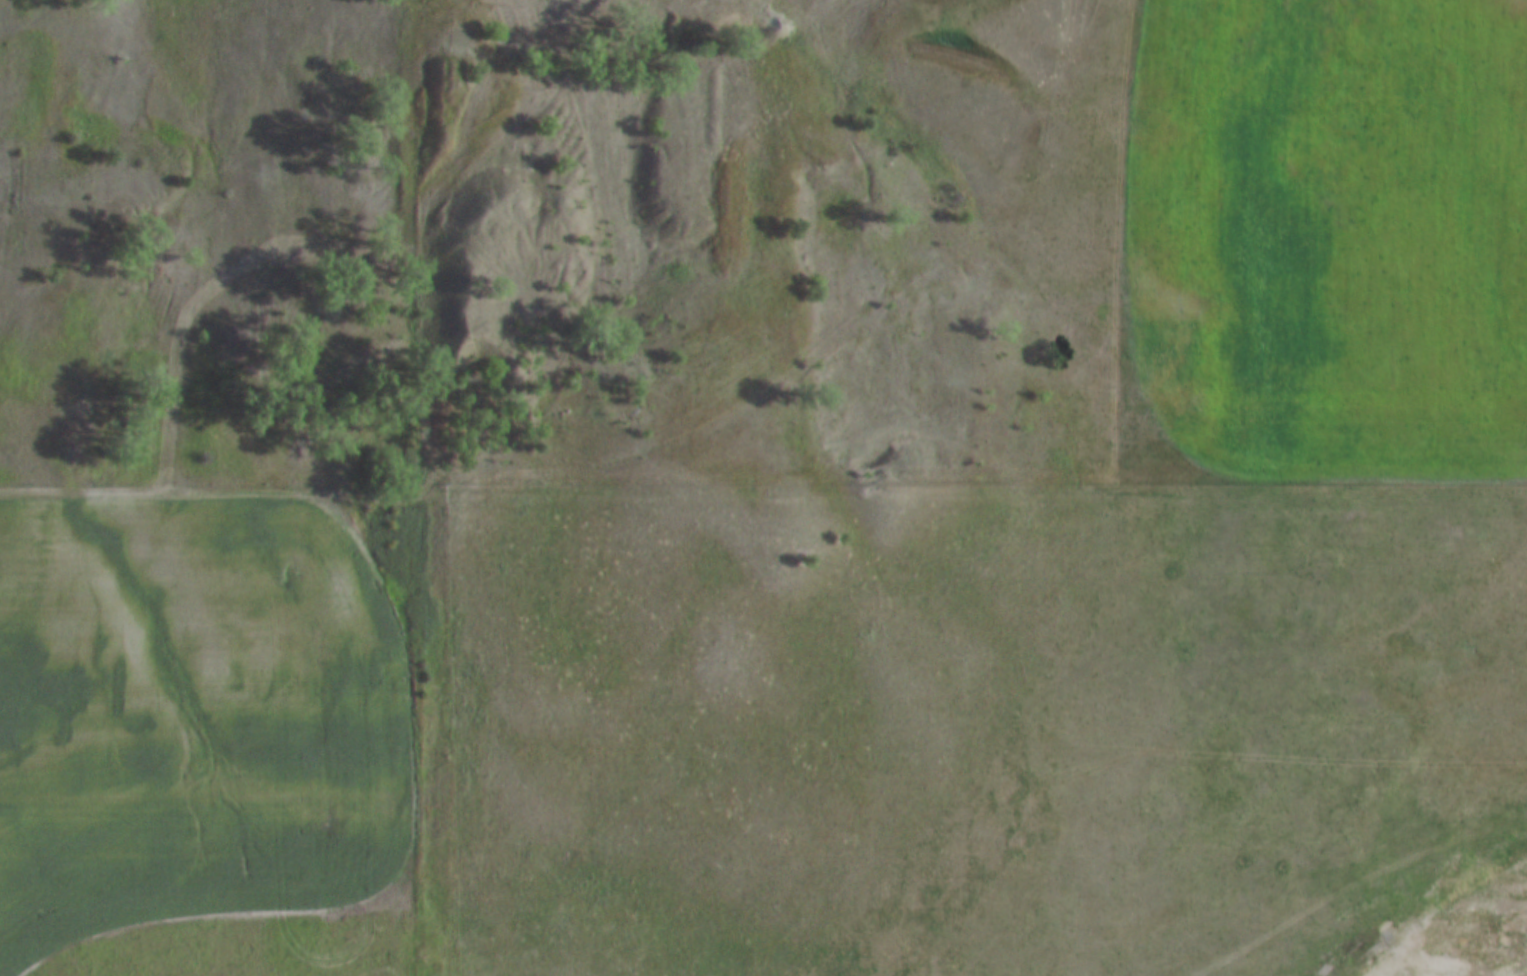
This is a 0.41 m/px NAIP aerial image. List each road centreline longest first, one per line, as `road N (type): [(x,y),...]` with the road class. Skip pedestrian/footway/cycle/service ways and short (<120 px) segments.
road 1 (track): [(0,487),(414,493),(450,464),(564,456),(584,437),(578,377),(633,242),(638,0)]

